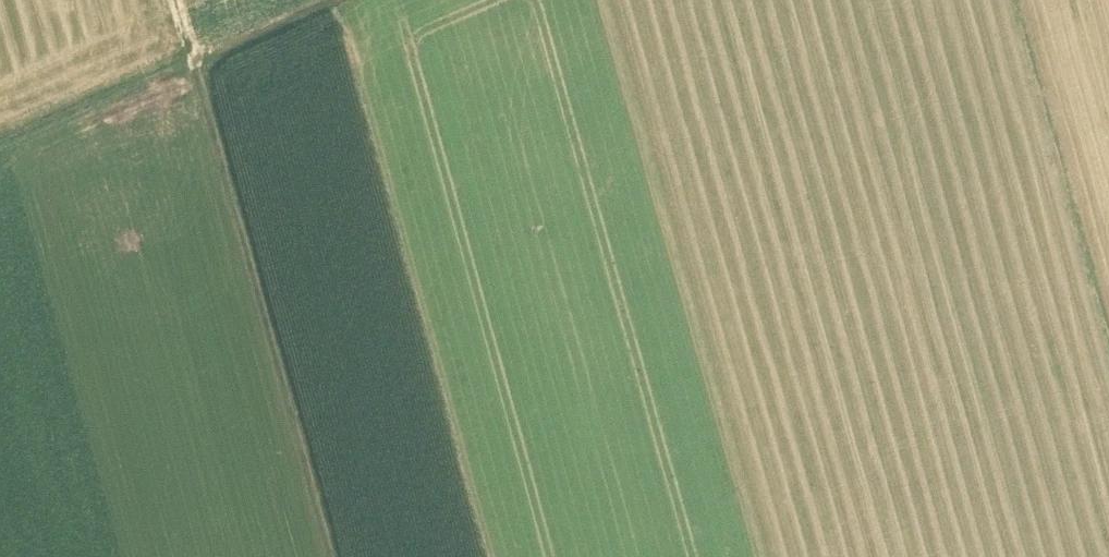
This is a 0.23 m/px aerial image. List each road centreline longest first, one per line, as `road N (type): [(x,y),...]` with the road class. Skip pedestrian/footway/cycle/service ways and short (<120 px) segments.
road 1 (track): [(181,0),(334,556)]
road 2 (track): [(326,0),(0,145)]

